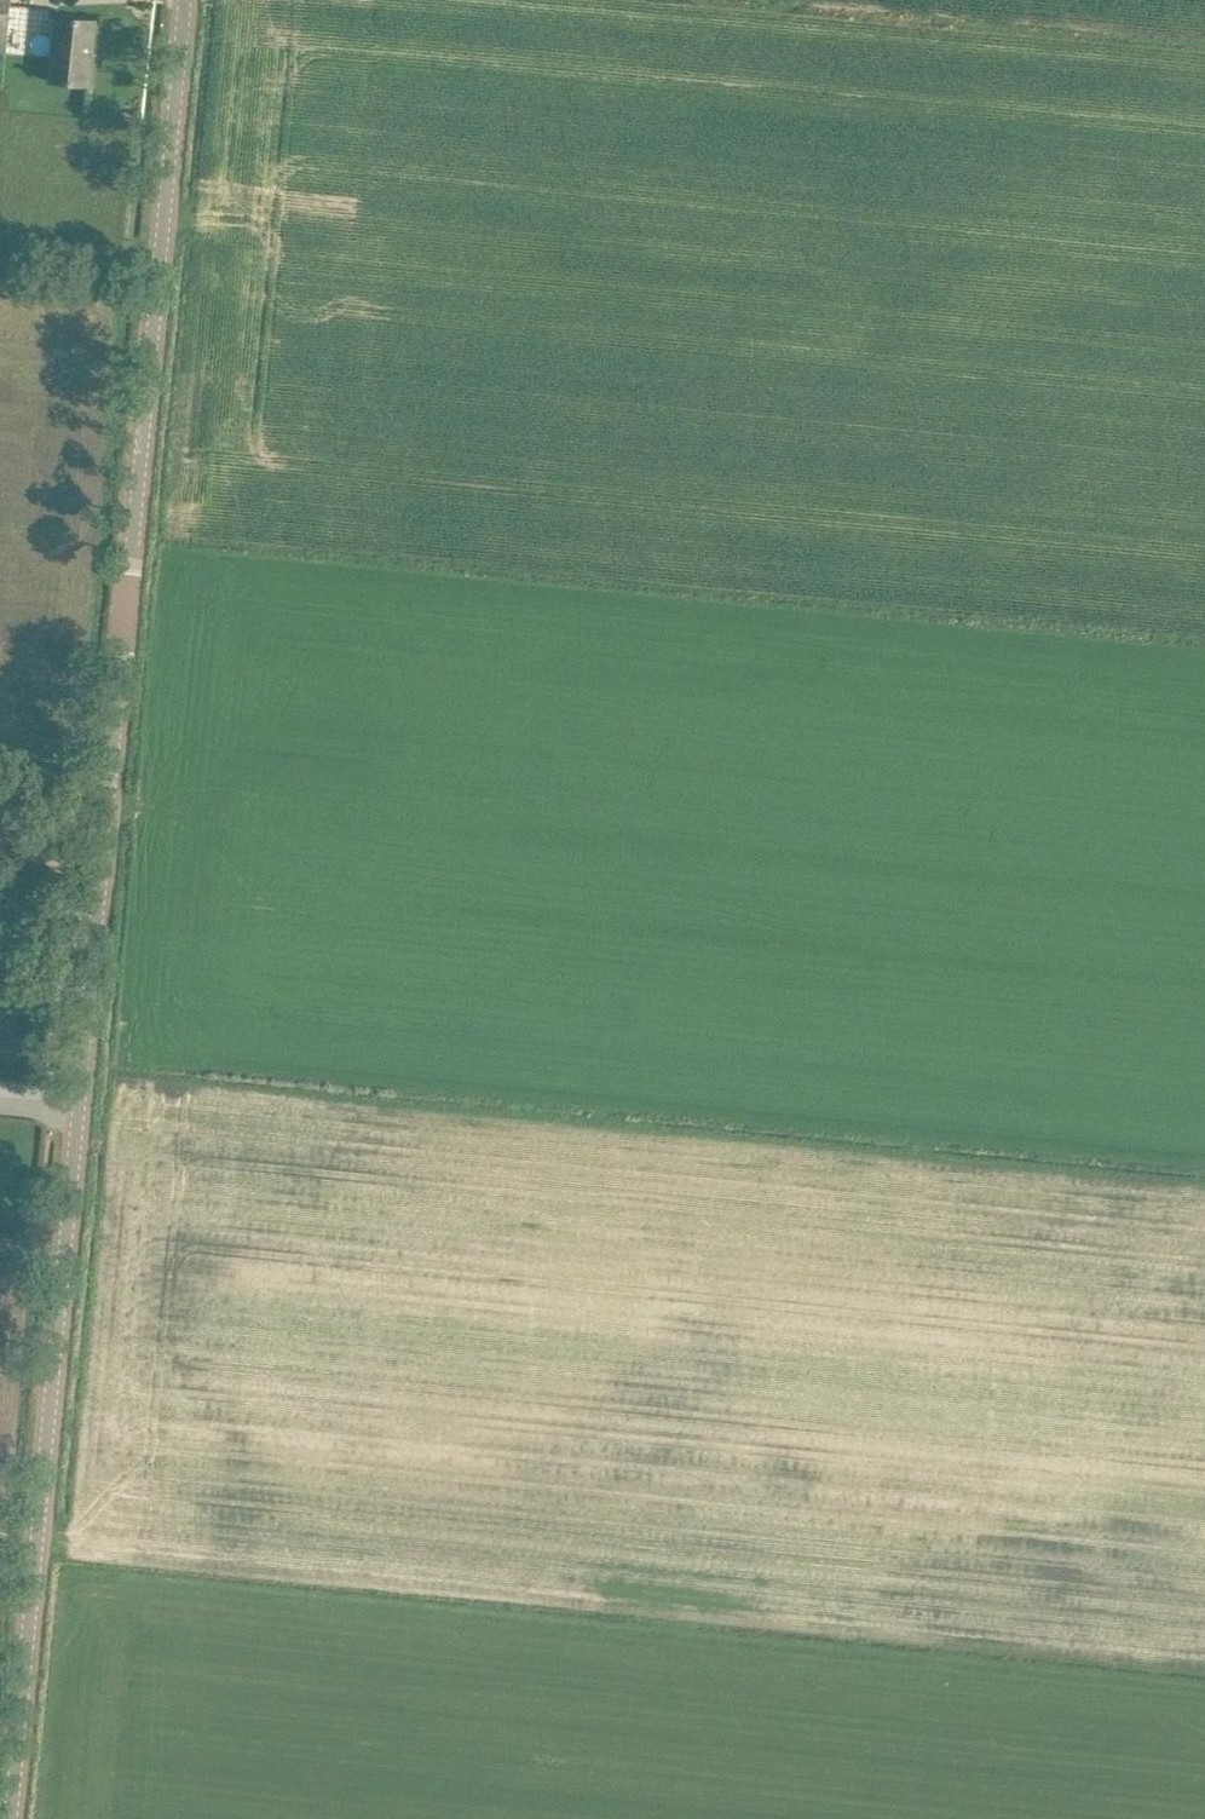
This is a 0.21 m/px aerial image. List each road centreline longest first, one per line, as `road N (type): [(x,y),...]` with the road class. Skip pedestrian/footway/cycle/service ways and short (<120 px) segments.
road 1 (tertiary): [(4,1818),(174,0)]

